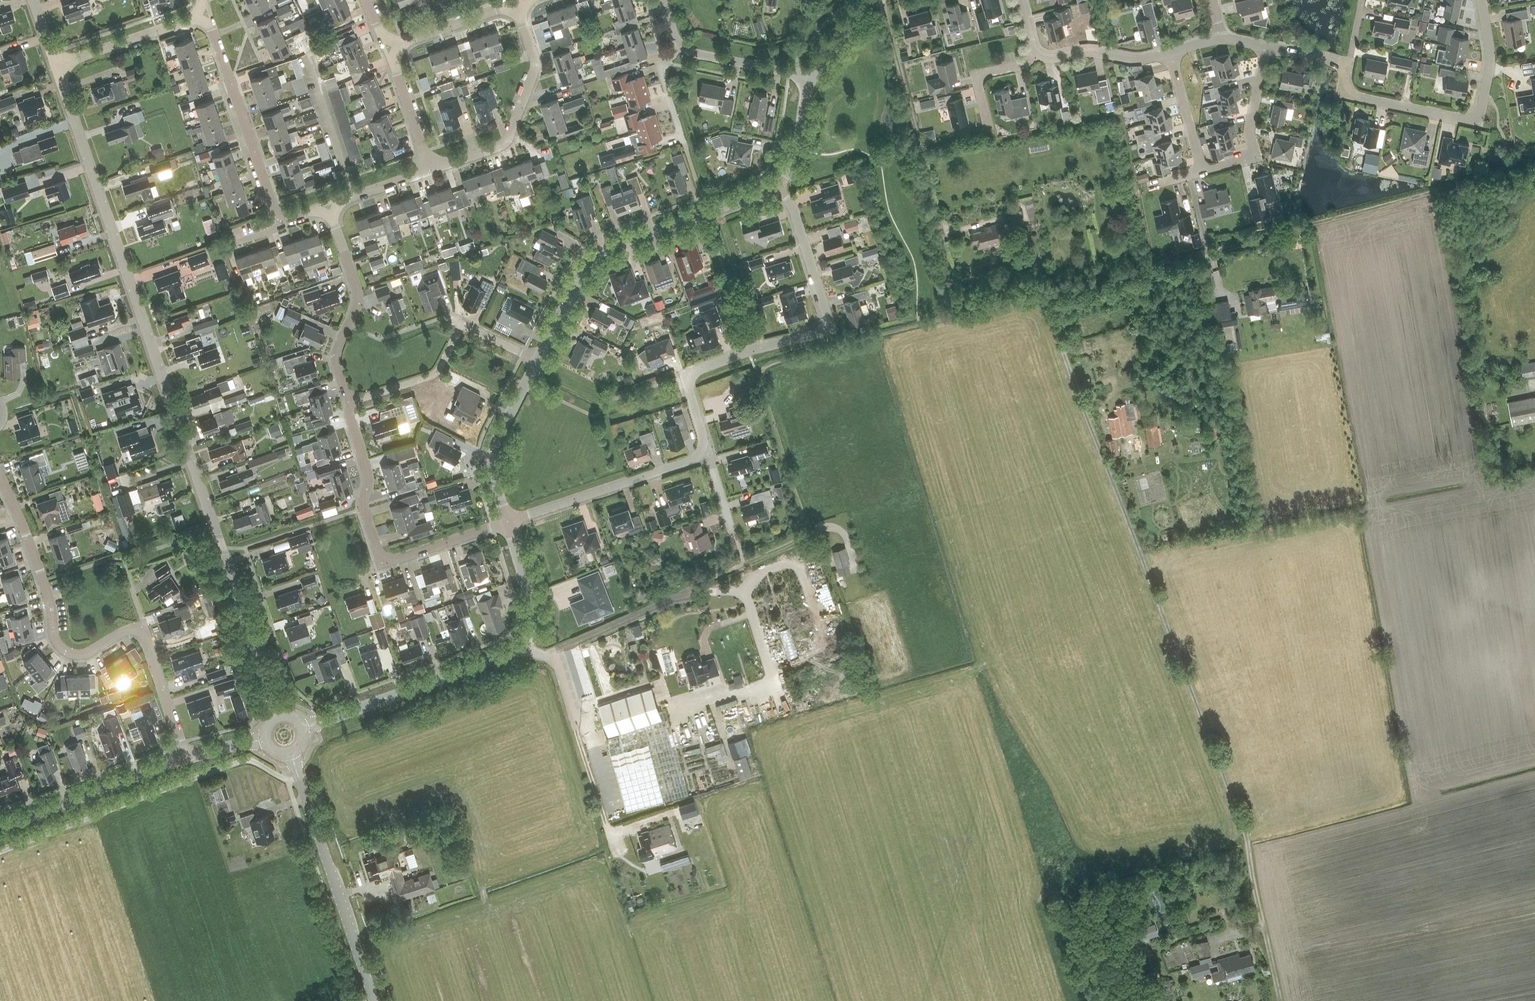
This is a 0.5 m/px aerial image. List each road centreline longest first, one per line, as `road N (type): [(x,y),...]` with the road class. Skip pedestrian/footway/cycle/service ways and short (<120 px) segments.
road 1 (track): [(1279,1000),(1241,820),(1049,299),(1534,169)]
road 2 (tertiary): [(277,715),(56,66)]
road 3 (track): [(552,662),(558,651),(808,538),(761,383),(766,368),(960,317)]
road 4 (residential): [(187,759),(144,630),(80,657),(58,646),(43,584),(0,480)]
road 5 (residential): [(710,457),(688,379),(827,326),(779,187)]
road 6 (tertiary): [(304,729),(523,647),(531,606),(506,523)]
road 7 (residential): [(1268,48),(1339,64),(1352,95),(1476,123),(1489,65),(1480,0)]
road 8 (track): [(960,317),(881,0)]
road 9 (tertiary): [(537,362),(597,254),(779,187)]
road 10 (residential): [(506,523),(382,564),(364,510),(369,477),(348,403)]
road 11 (tertiary): [(374,1000),(291,756)]
road 12 (track): [(523,647),(559,669),(619,849)]
road 13 (residential): [(348,403),(436,374),(462,326),(537,362)]
road 14 (residential): [(431,171),(509,138),(536,68),(515,4)]
road 15 (residential): [(281,218),(207,15)]
road 16 (residential): [(506,523),(710,457)]
road 17 (residential): [(348,403),(337,357),(359,295),(328,208)]
road 18 (tertiary): [(187,759),(0,824)]
road 19 (tertiary): [(506,523),(492,462),(537,362)]
road 20 (residential): [(1200,172),(1256,158),(1250,132),(1268,48)]
road 21 (residential): [(56,66),(207,15)]
road 22 (residential): [(388,48),(515,4)]
road 23 (residential): [(1038,54),(1171,53)]
road 24 (residential): [(431,171),(388,48)]
road 25 (residential): [(807,80),(682,48)]
road 26 (residential): [(990,133),(977,76),(1020,68),(1038,54)]
road 27 (residential): [(1200,172),(1171,53)]

